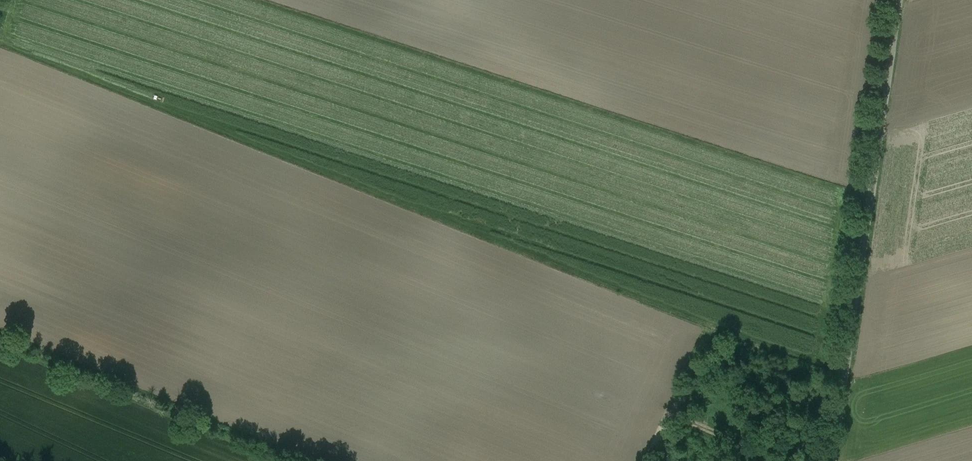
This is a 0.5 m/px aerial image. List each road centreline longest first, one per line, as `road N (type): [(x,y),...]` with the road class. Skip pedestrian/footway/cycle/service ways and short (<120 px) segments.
road 1 (unclassified): [(836,460),(900,0)]

